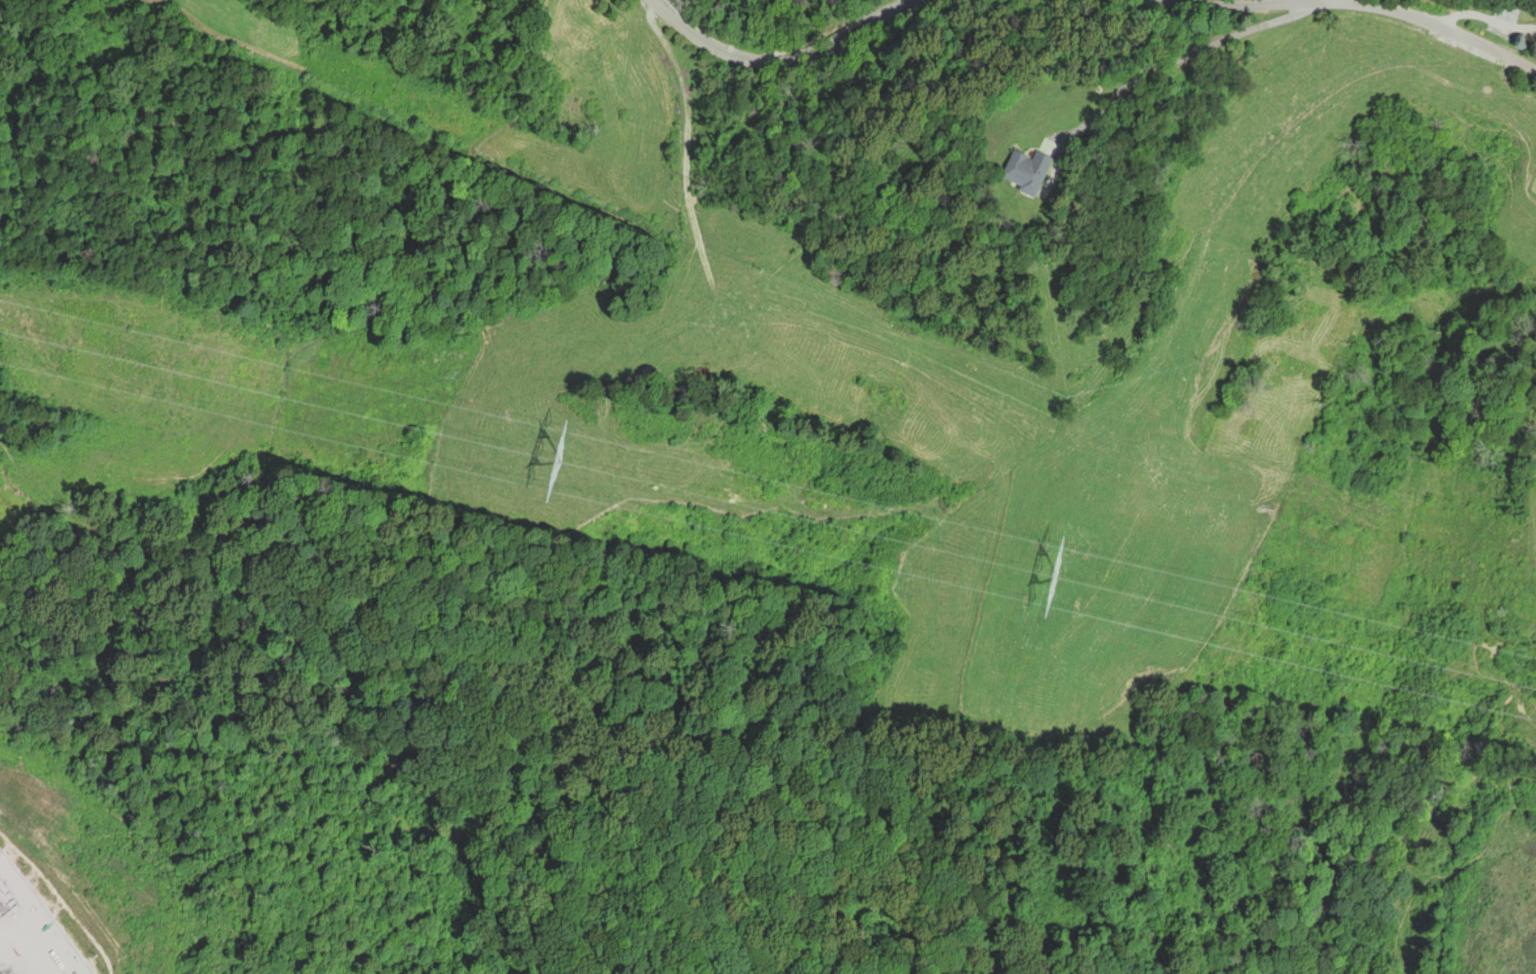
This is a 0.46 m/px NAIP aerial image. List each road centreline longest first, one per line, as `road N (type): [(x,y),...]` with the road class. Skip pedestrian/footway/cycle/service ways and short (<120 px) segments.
road 1 (tertiary): [(905,0),(798,52),(748,63),(648,0)]
road 2 (tertiary): [(1535,74),(1363,0)]

